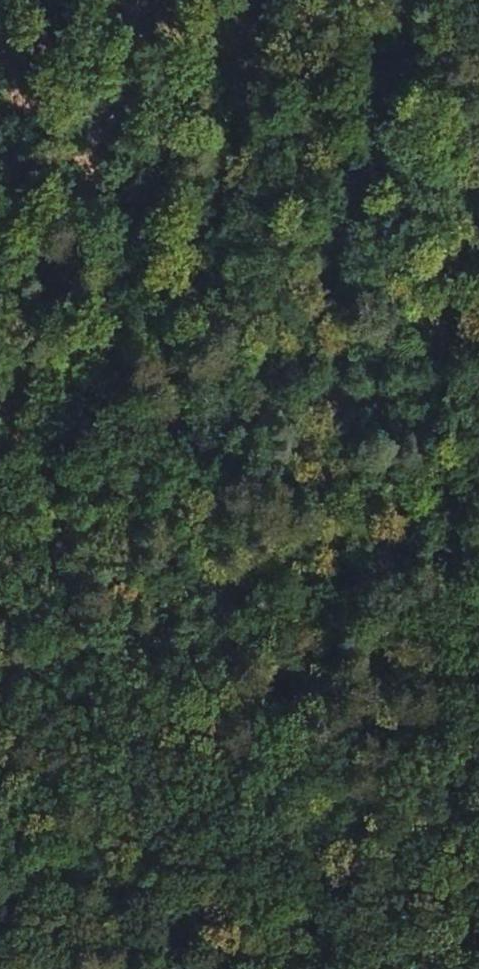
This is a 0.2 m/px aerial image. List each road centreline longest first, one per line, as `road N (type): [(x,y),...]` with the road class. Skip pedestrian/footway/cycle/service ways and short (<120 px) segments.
road 1 (track): [(478,383),(0,449)]

